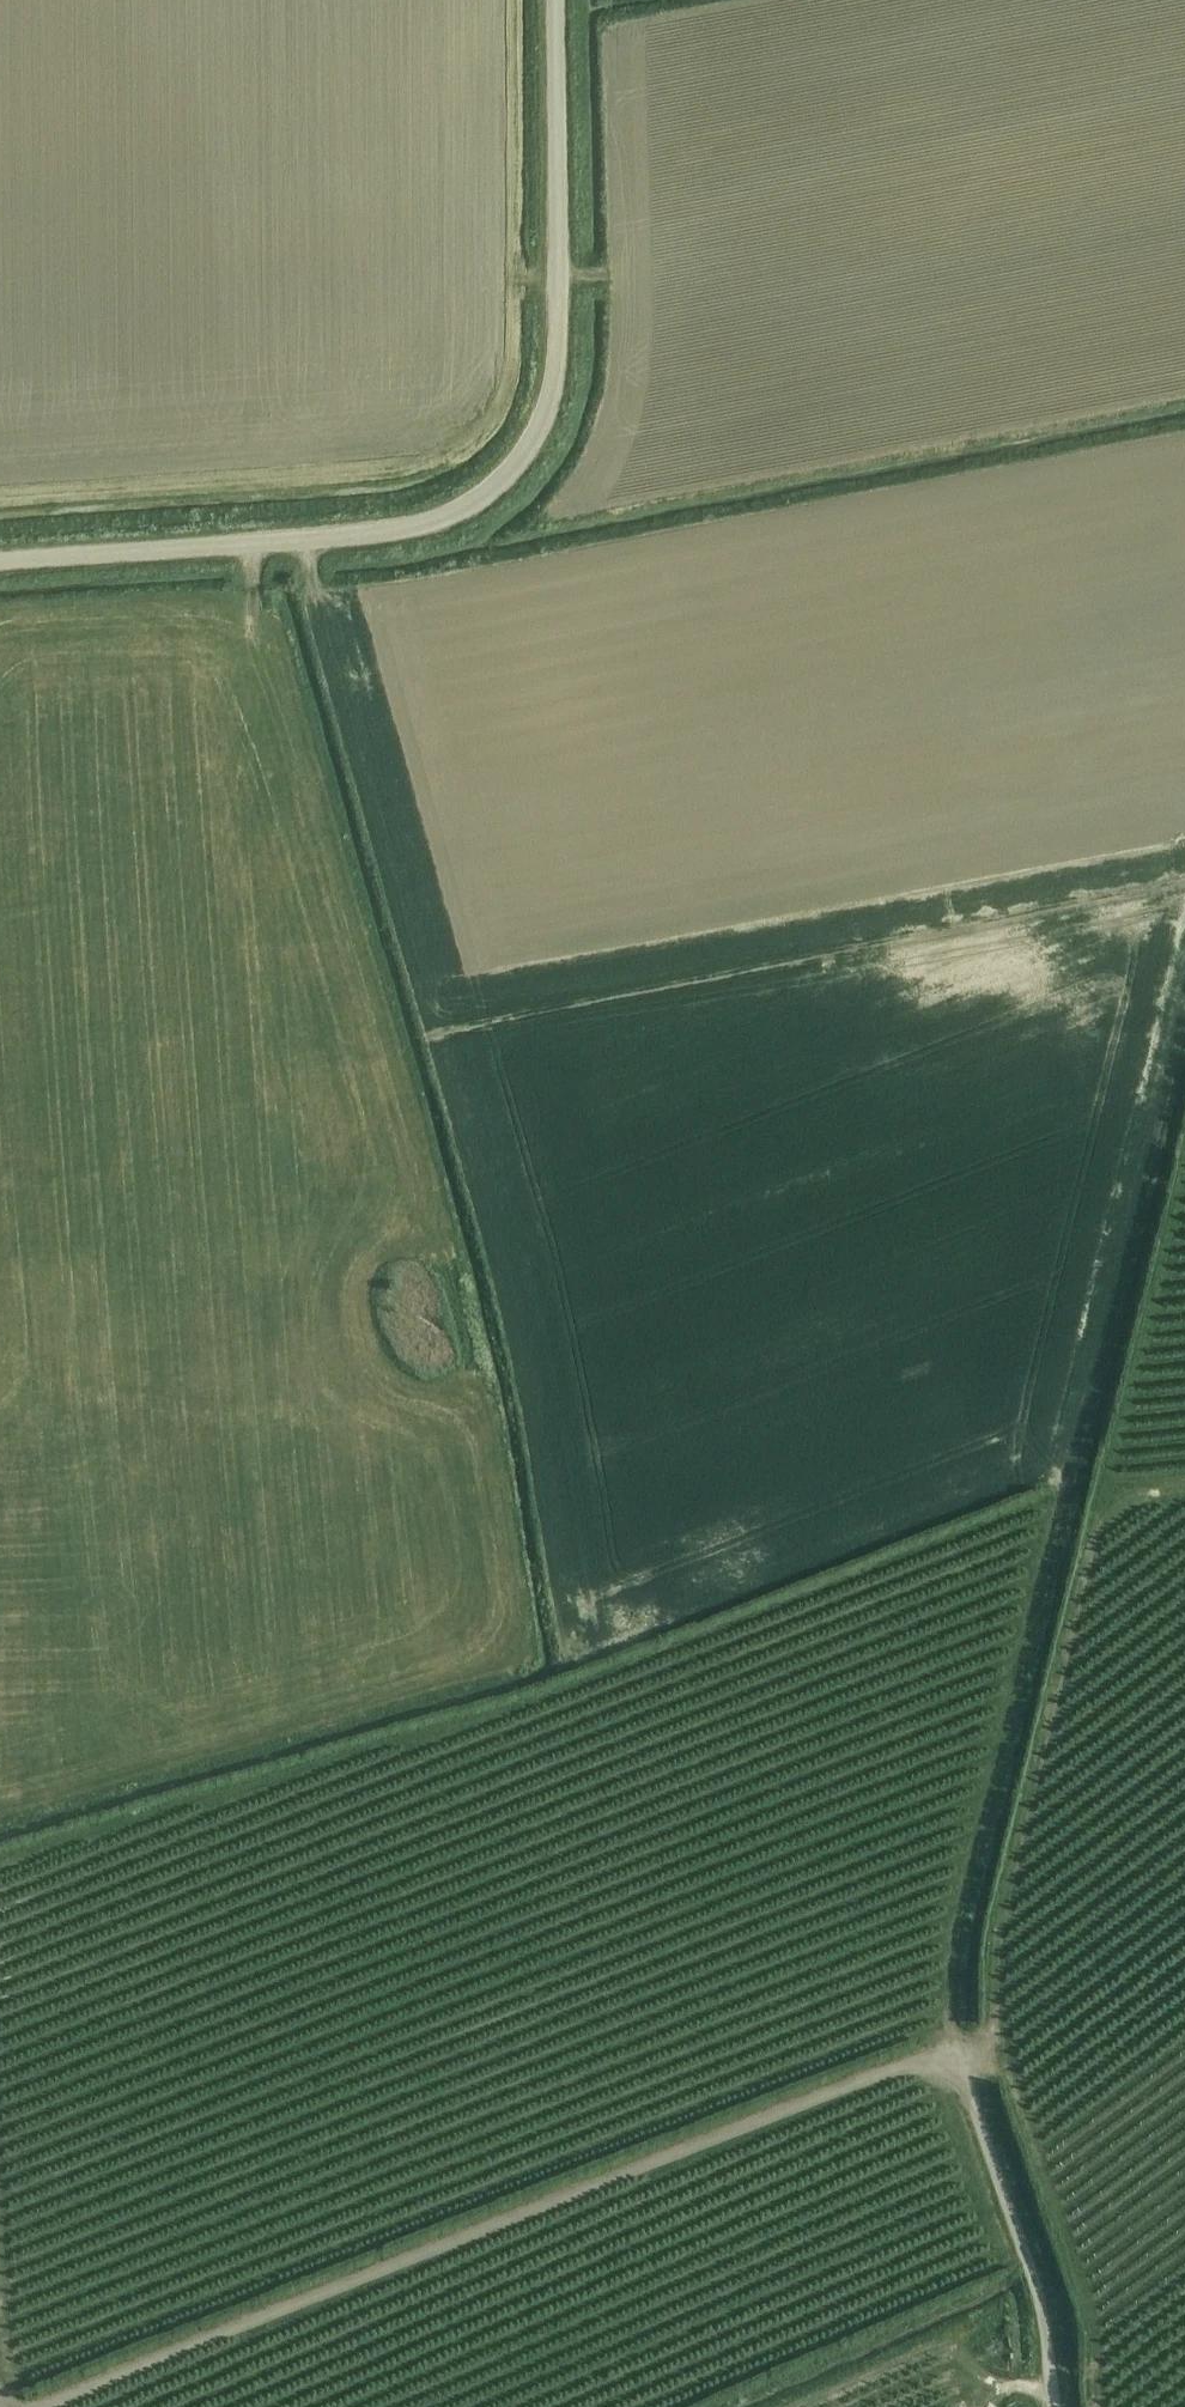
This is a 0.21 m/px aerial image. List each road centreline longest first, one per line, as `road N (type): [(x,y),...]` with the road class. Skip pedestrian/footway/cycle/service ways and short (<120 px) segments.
road 1 (unclassified): [(0,565),(426,520),(500,490),(554,427),(573,347),(564,0)]
road 2 (unclassified): [(1030,2257),(1052,2339),(1059,2406)]

